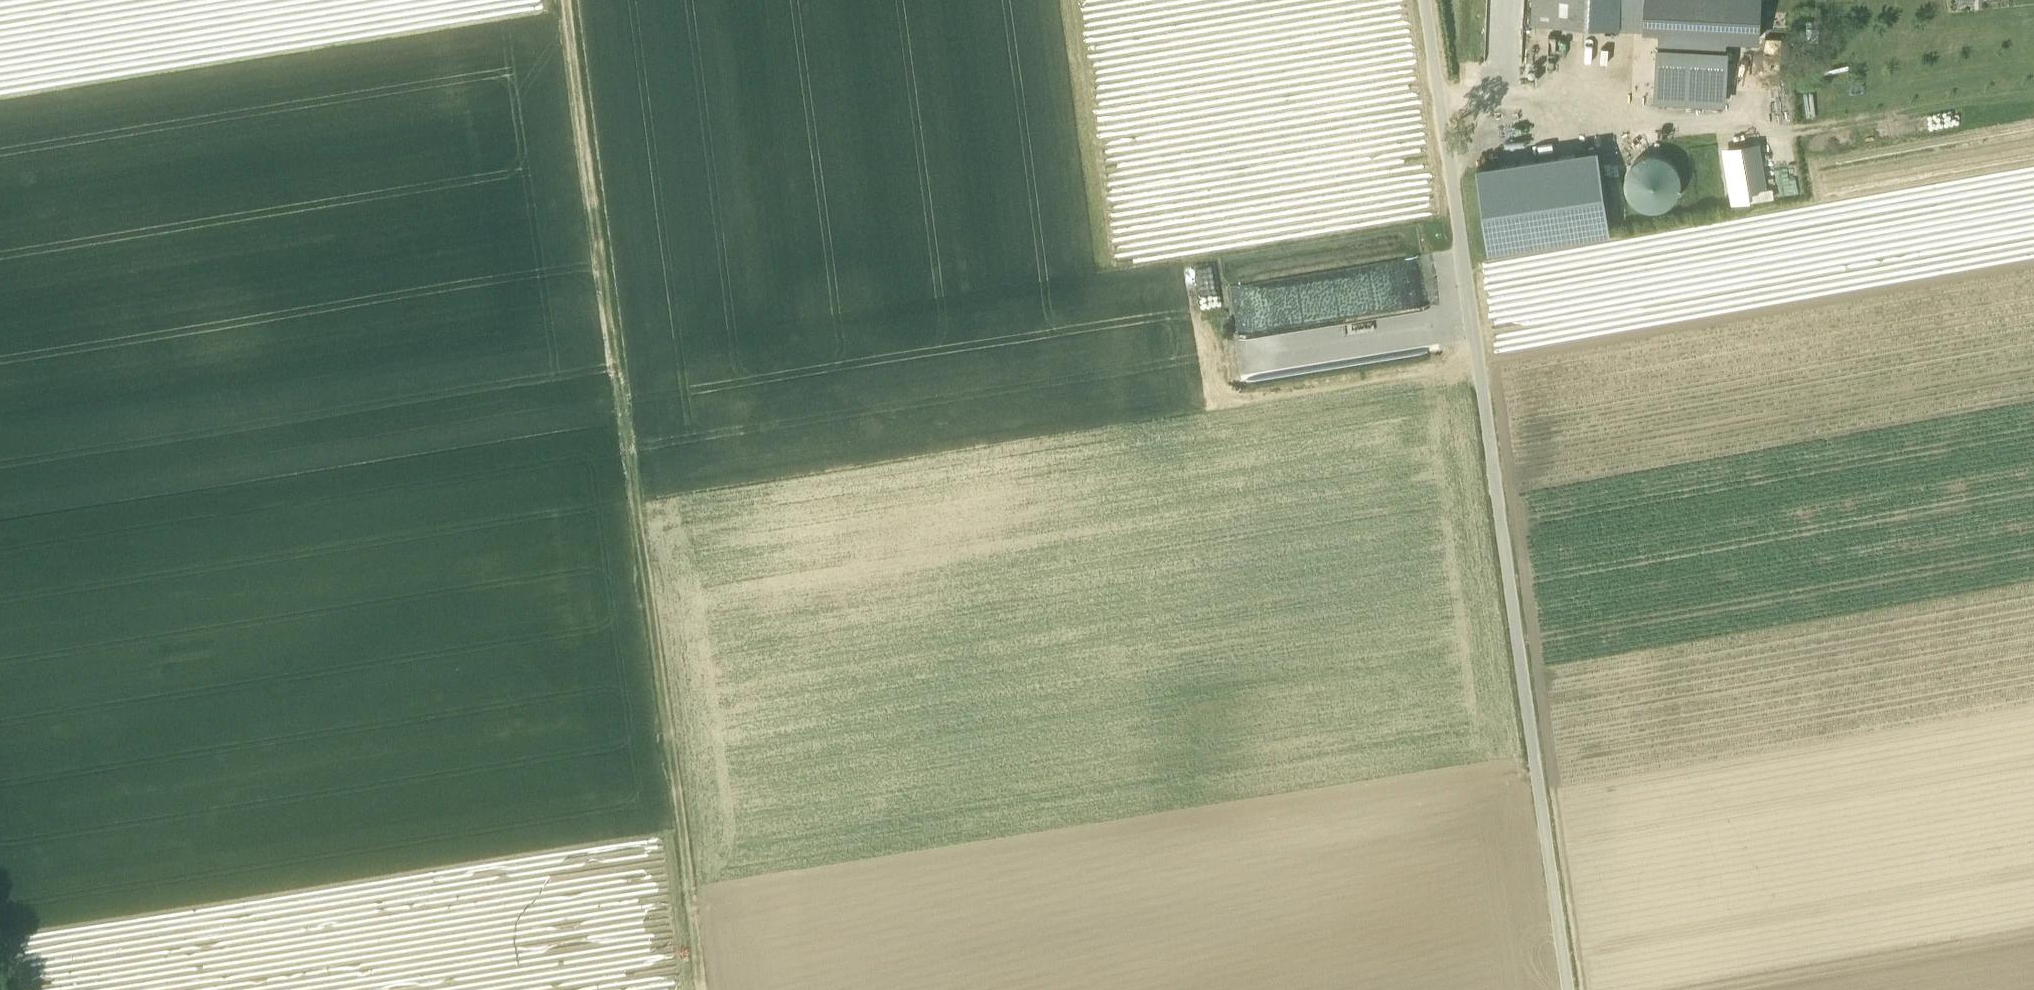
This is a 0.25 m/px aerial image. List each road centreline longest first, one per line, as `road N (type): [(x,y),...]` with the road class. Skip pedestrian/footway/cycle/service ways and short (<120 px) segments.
road 1 (track): [(1423,0),(1567,989)]
road 2 (track): [(563,0),(704,989)]

